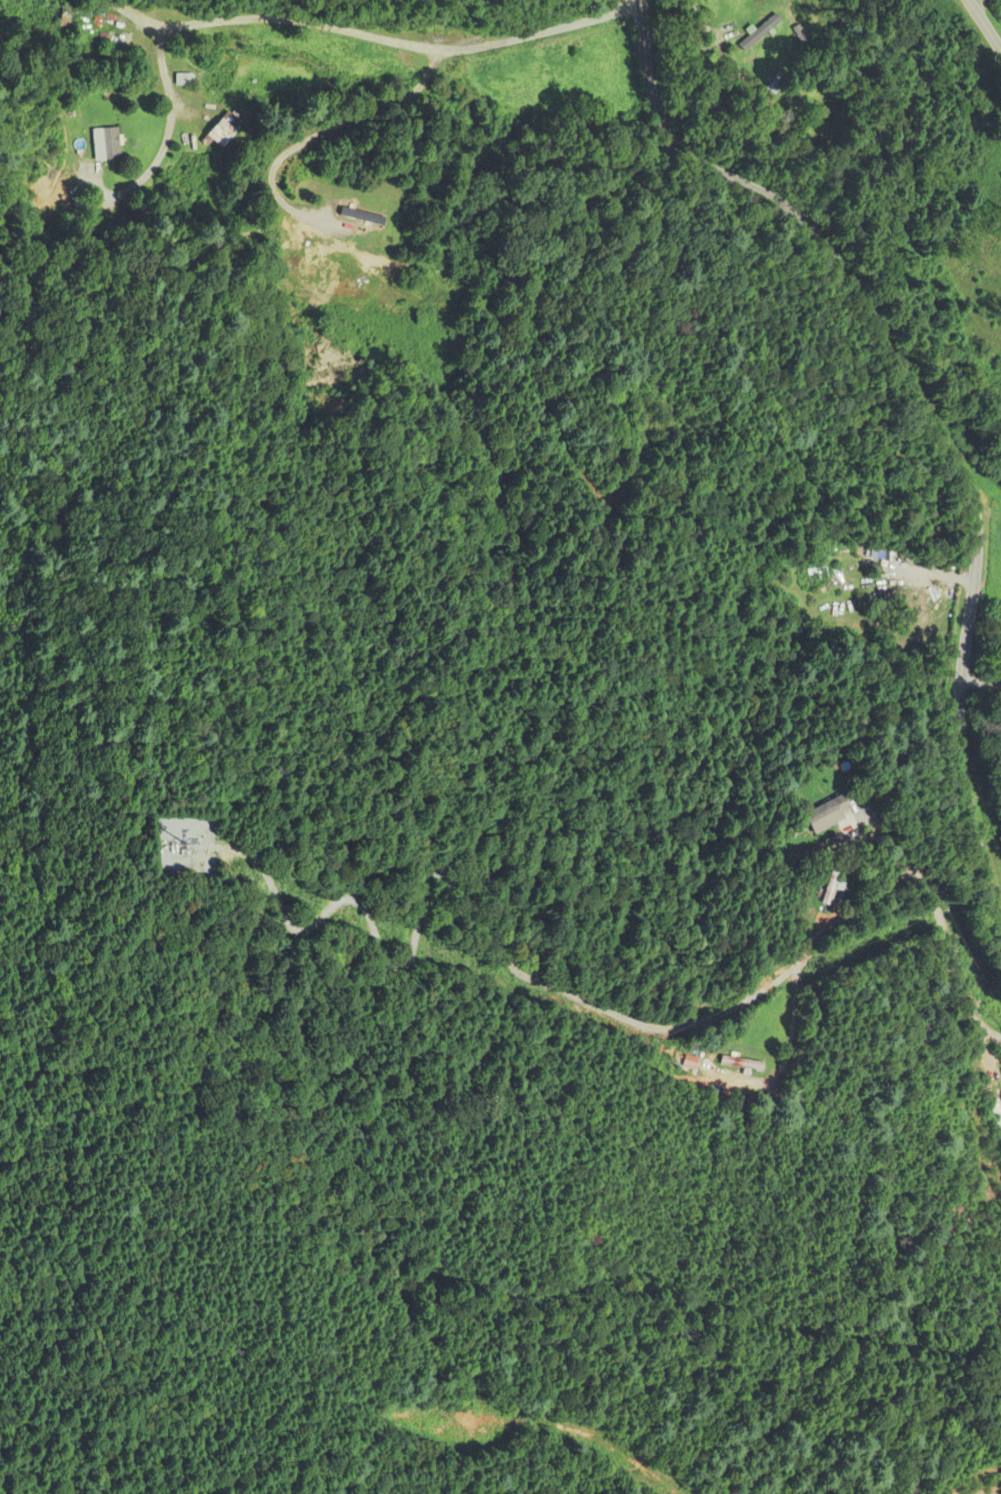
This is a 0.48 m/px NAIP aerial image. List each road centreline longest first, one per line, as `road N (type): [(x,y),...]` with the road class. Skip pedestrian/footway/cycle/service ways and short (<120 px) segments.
road 1 (residential): [(1000,935),(962,775),(962,690),(981,593),(973,485),(810,224),(756,185),(705,166),(679,142),(642,63),(641,0)]

